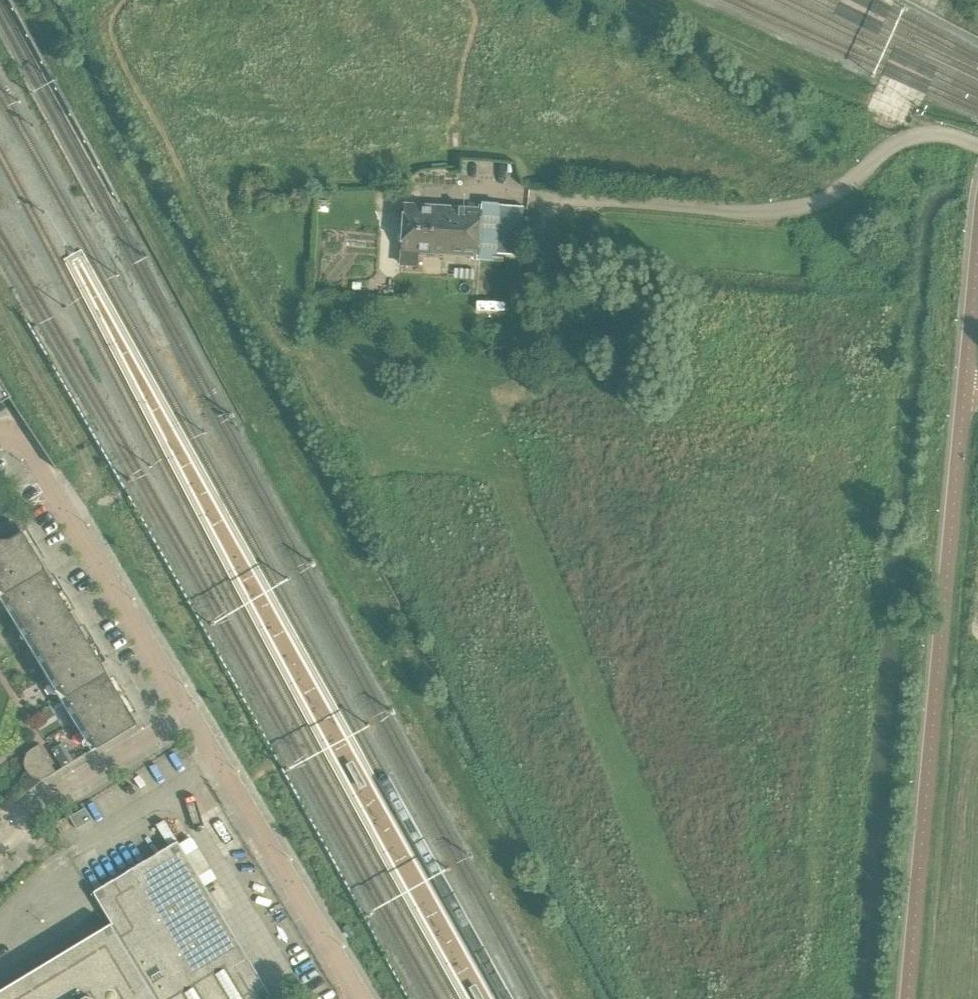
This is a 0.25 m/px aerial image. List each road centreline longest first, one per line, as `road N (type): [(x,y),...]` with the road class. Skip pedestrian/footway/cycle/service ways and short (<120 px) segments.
road 1 (residential): [(678,170),(260,130),(222,133),(184,149)]
road 2 (residential): [(491,695),(661,998)]
road 3 (residential): [(324,398),(491,695)]
road 4 (residential): [(189,712),(28,450),(0,437)]
road 5 (residential): [(364,998),(189,712)]
road 6 (residential): [(815,737),(838,432),(817,430)]
road 7 (residential): [(628,411),(377,387),(324,398)]
road 8 (residential): [(600,709),(628,411)]
road 9 (residential): [(184,149),(324,398)]
road 10 (residential): [(678,170),(686,90),(509,0)]
road 11 (residential): [(795,998),(815,737)]
road 12 (residential): [(817,430),(832,194)]
road 13 (residential): [(0,846),(56,792),(189,712)]
road 14 (residential): [(600,709),(815,737)]
road 15 (residential): [(817,430),(628,411)]
road 16 (residential): [(101,0),(184,149)]
road 17 (unclassified): [(977,144),(939,133),(903,140),(832,194)]
road 18 (residential): [(832,194),(678,170)]

